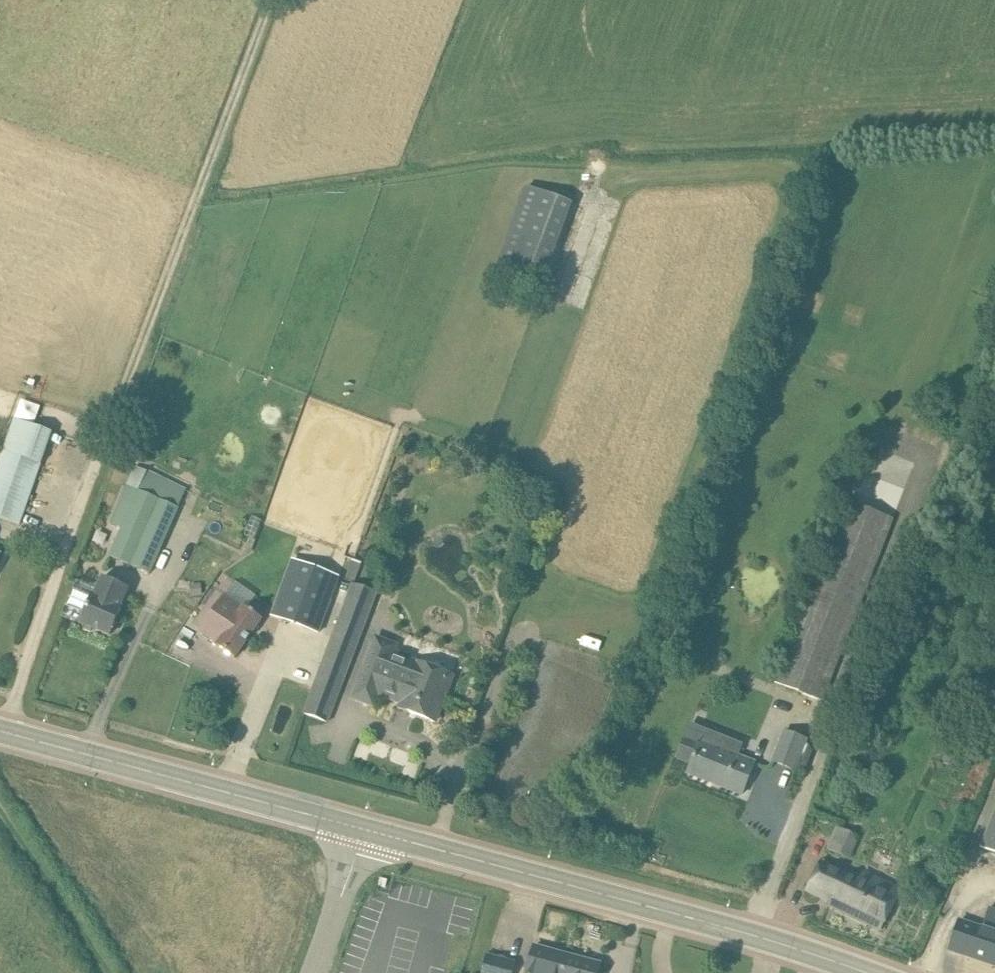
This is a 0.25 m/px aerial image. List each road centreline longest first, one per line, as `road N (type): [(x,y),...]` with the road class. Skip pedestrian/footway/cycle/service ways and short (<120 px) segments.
road 1 (track): [(7,734),(115,415),(271,0)]
road 2 (secondary): [(855,972),(365,834)]
road 3 (secondary): [(365,834),(0,732)]
road 4 (track): [(0,810),(108,972)]
road 5 (unclassified): [(313,972),(365,834)]

